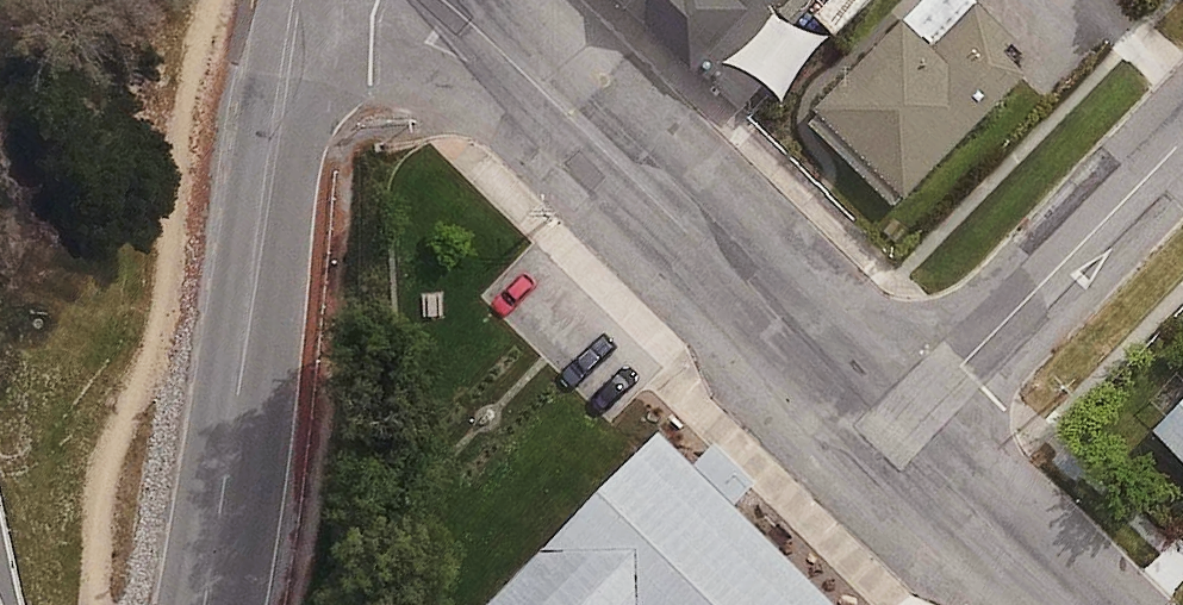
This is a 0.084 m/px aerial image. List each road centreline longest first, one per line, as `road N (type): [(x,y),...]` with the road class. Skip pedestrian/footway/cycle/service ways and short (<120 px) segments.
road 1 (residential): [(443,0),(486,32),(899,429)]
road 2 (tertiary): [(204,604),(298,0)]
road 3 (residential): [(899,429),(1182,140)]
road 4 (residential): [(899,429),(1080,604)]

